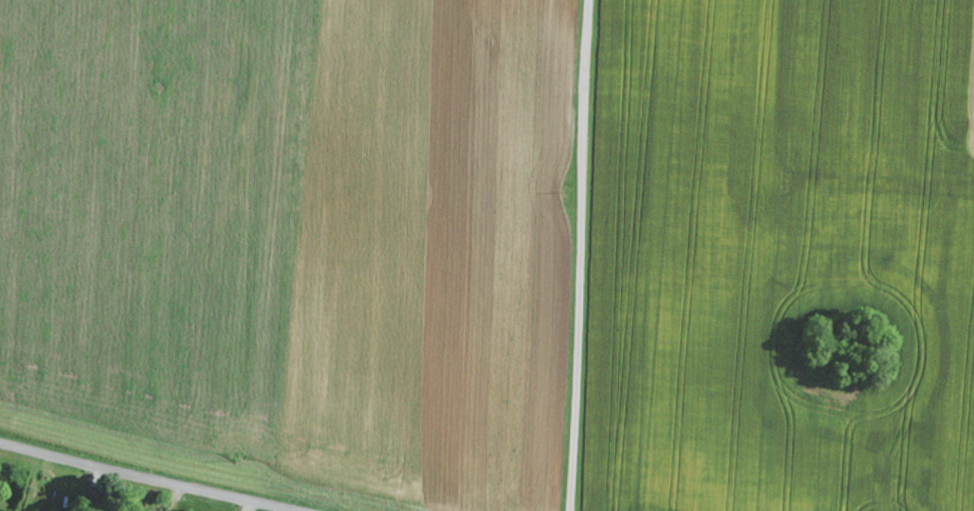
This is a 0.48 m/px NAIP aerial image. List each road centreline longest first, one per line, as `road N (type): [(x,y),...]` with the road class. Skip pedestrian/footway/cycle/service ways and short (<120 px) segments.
road 1 (residential): [(309,510),(0,439)]

